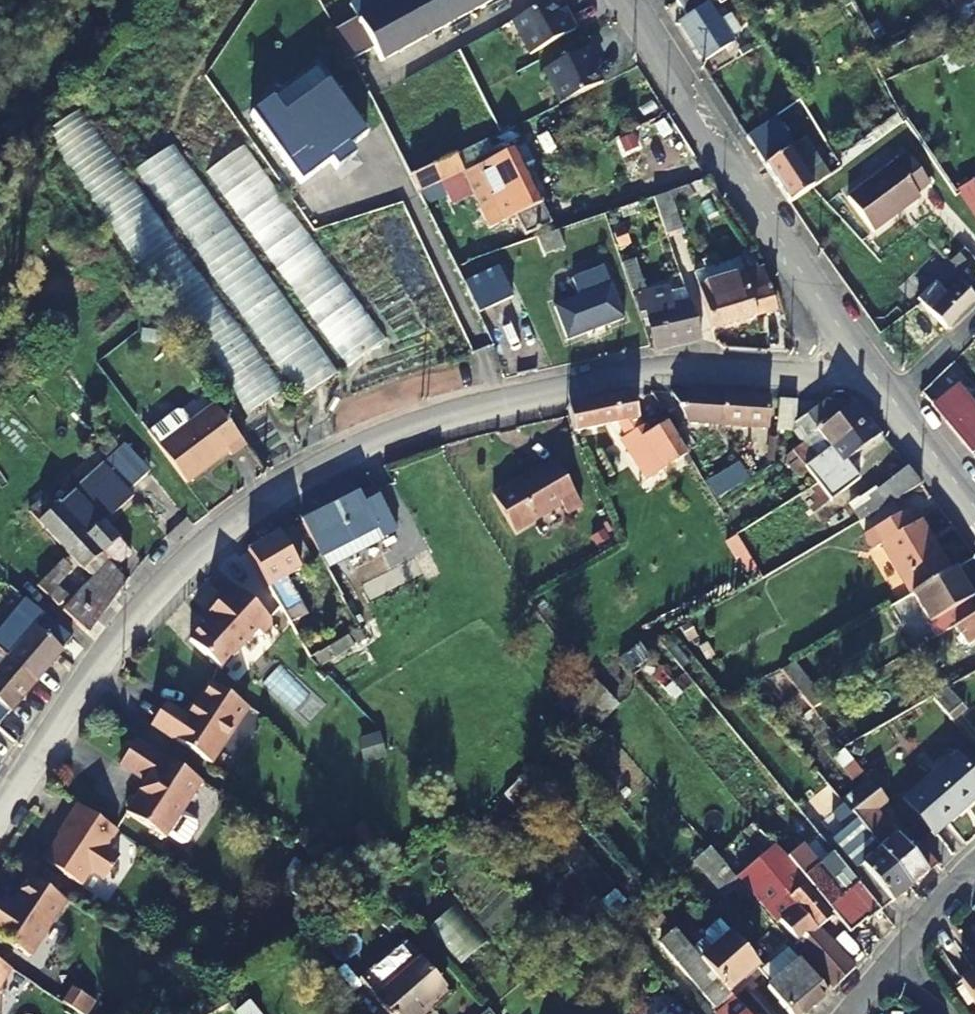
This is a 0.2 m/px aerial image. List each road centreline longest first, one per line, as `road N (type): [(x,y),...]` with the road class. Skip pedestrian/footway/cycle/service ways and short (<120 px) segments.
road 1 (residential): [(899,395),(662,371),(522,395),(327,466),(170,567),(0,816)]
road 2 (tertiary): [(628,0),(803,273),(899,395)]
road 3 (tertiary): [(899,395),(974,505)]
road 4 (residential): [(974,868),(893,963)]

